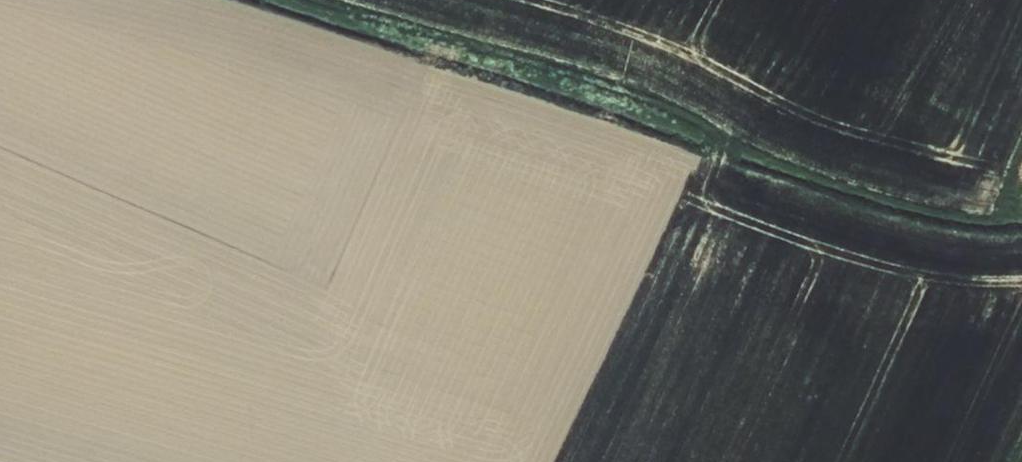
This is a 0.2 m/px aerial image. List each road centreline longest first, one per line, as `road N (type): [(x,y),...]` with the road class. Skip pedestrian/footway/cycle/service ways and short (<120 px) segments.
road 1 (track): [(720,158),(722,133),(702,121),(315,0)]

